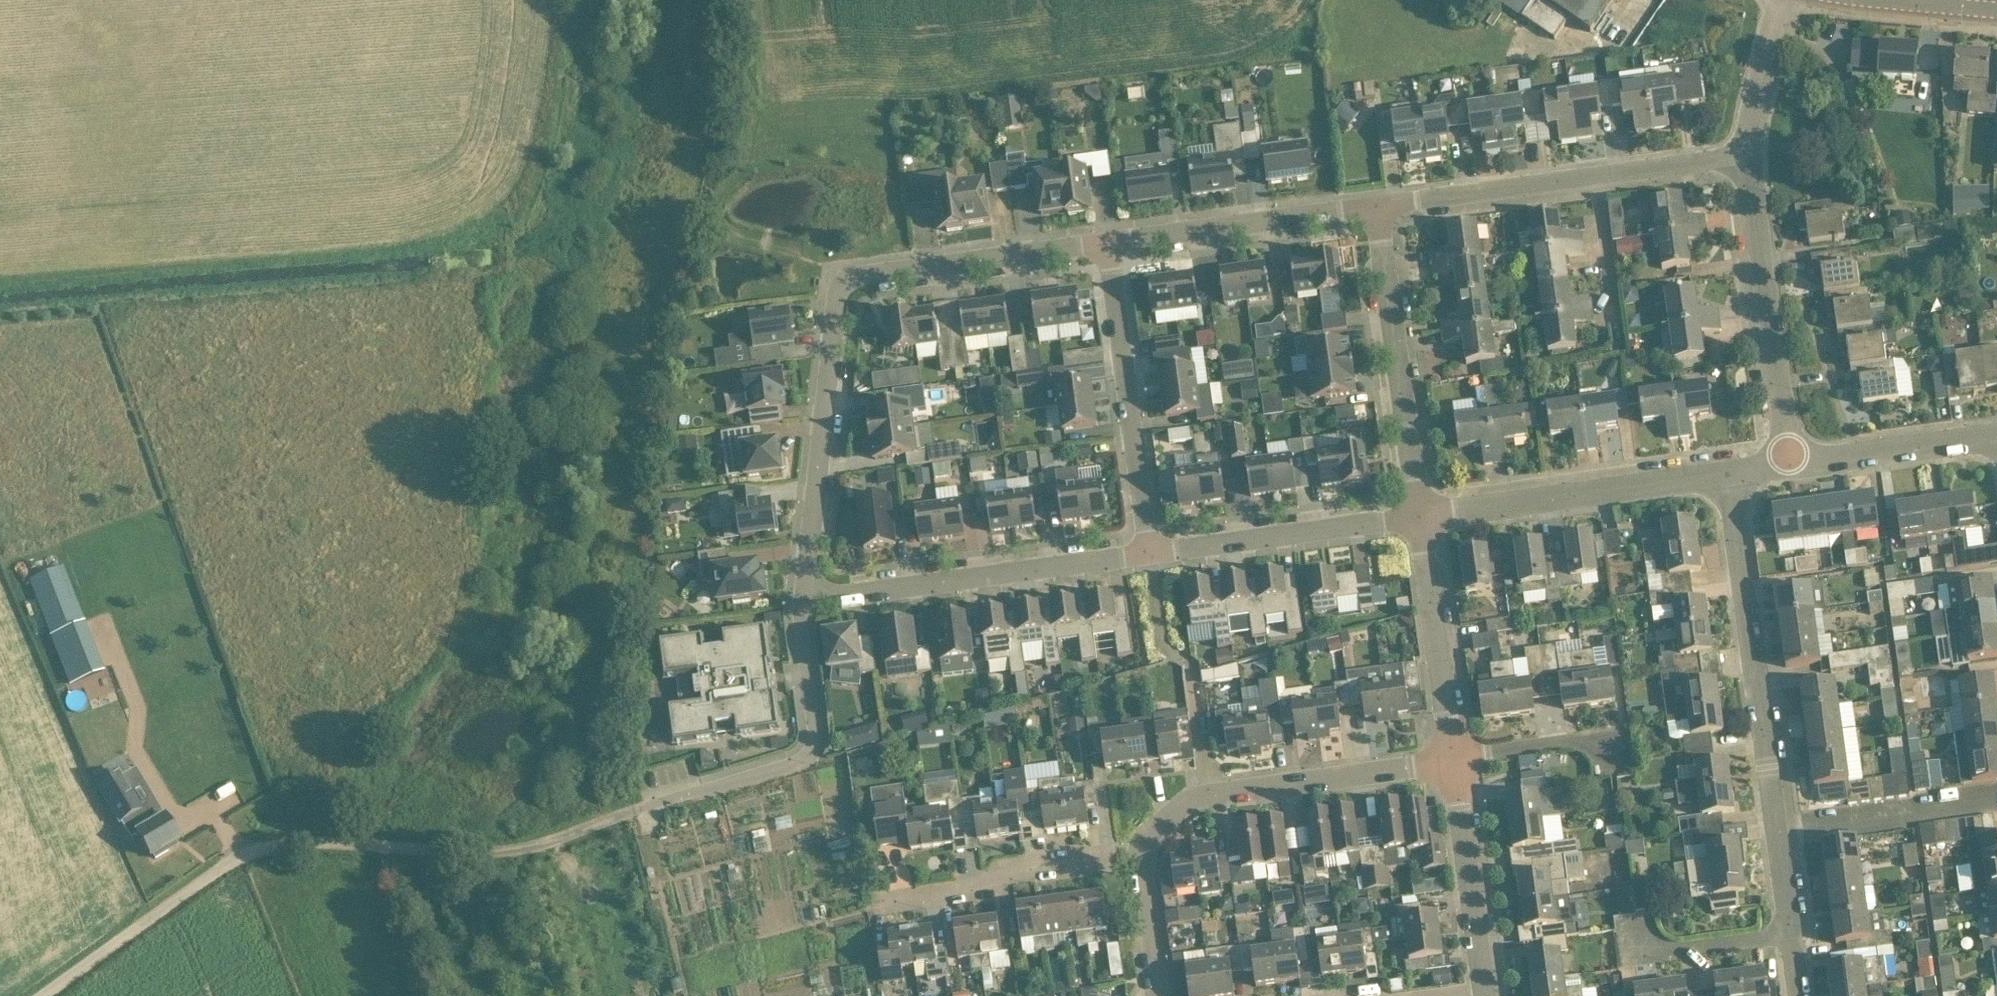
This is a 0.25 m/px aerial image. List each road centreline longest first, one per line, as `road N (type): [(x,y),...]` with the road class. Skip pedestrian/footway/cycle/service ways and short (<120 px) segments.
road 1 (track): [(637,812),(535,846),(466,855),(314,841),(263,850),(46,995)]
road 2 (residential): [(1108,243),(849,282),(838,298),(803,603)]
road 3 (residential): [(1778,831),(1729,473)]
road 4 (residential): [(803,603),(1151,554)]
road 5 (residential): [(803,603),(817,734),(805,762),(637,812)]
road 6 (residential): [(1108,243),(1151,554)]
road 7 (residential): [(1420,516),(1377,207)]
road 8 (residential): [(1420,516),(1729,473)]
road 9 (residential): [(1788,464),(1749,155)]
road 10 (residential): [(1151,554),(1420,516)]
road 11 (residential): [(1377,207),(1108,243)]
road 12 (residential): [(883,902),(996,886),(1007,872),(1142,853)]
road 13 (residential): [(1454,762),(1420,516)]
road 14 (residential): [(1210,795),(1454,762)]
road 15 (residential): [(1486,995),(1454,762)]
road 16 (residential): [(1596,176),(1377,207)]
road 17 (residential): [(1778,831),(1996,800)]
road 18 (residential): [(1788,464),(1996,435)]
road 19 (residential): [(1596,176),(1620,344)]
road 20 (residential): [(1610,739),(1454,762)]
road 21 (residential): [(1749,155),(1777,0)]
road 22 (residential): [(1749,155),(1596,176)]
road 23 (residential): [(1644,964),(1791,936)]
road 24 (residential): [(1157,995),(1142,853)]
road 25 (residential): [(1210,795),(1193,666)]

